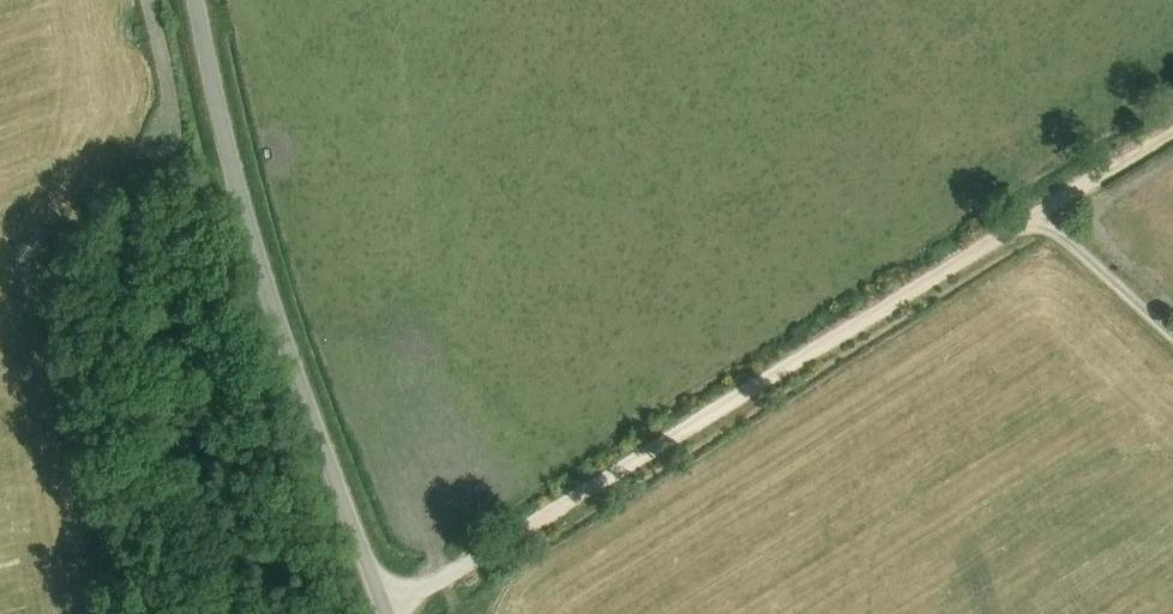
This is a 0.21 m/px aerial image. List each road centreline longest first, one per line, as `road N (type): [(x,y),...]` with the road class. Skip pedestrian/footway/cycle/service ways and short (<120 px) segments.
road 1 (track): [(384,609),(1172,128)]
road 2 (unclassified): [(386,613),(306,407),(240,190),(196,0)]
road 3 (track): [(1034,211),(1172,334)]

